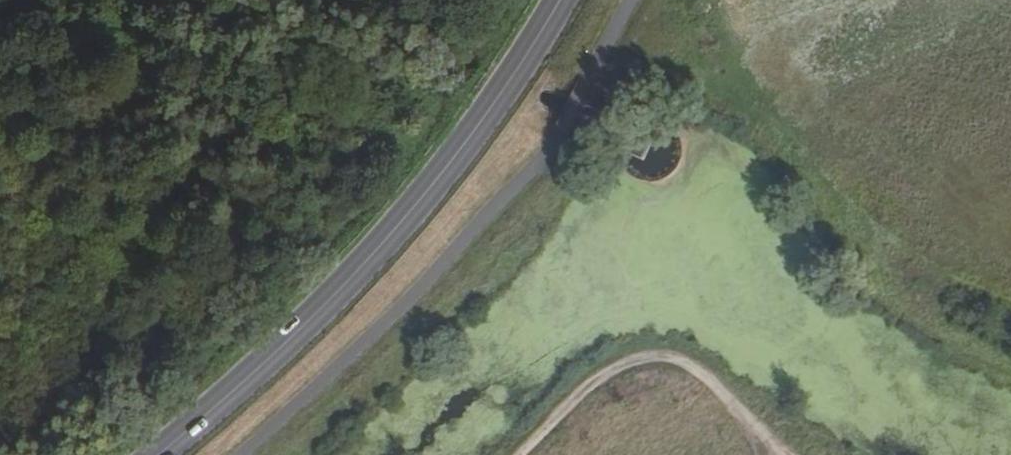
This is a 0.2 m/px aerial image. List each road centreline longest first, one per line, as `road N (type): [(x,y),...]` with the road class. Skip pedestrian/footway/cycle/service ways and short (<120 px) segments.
road 1 (primary): [(561,0),(421,199),(323,307),(159,454)]

